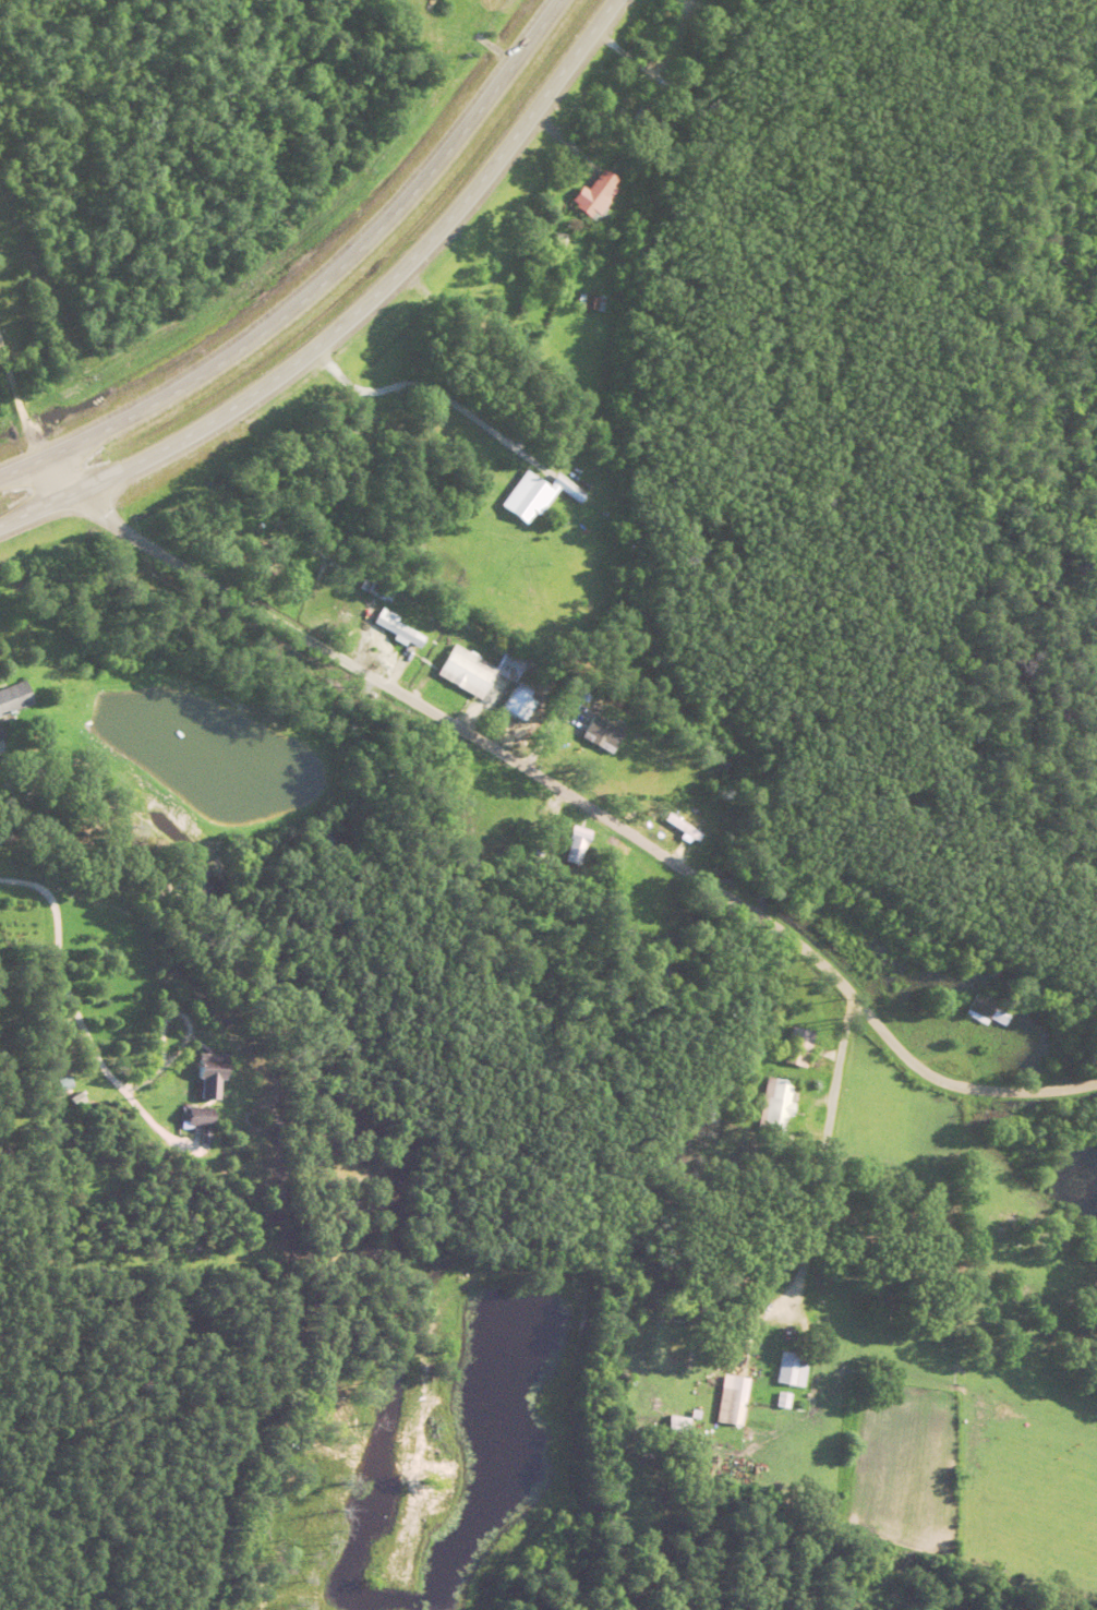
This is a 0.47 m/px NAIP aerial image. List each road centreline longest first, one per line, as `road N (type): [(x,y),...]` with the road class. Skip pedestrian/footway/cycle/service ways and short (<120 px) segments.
road 1 (residential): [(1096,1086),(961,1089),(915,1065),(833,973),(750,909),(63,491)]
road 2 (primary): [(0,520),(212,414),(359,307),(469,190),(611,0)]
road 3 (primary): [(557,0),(438,156),(318,281),(179,384),(0,471)]
road 4 (residential): [(55,495),(0,344)]

